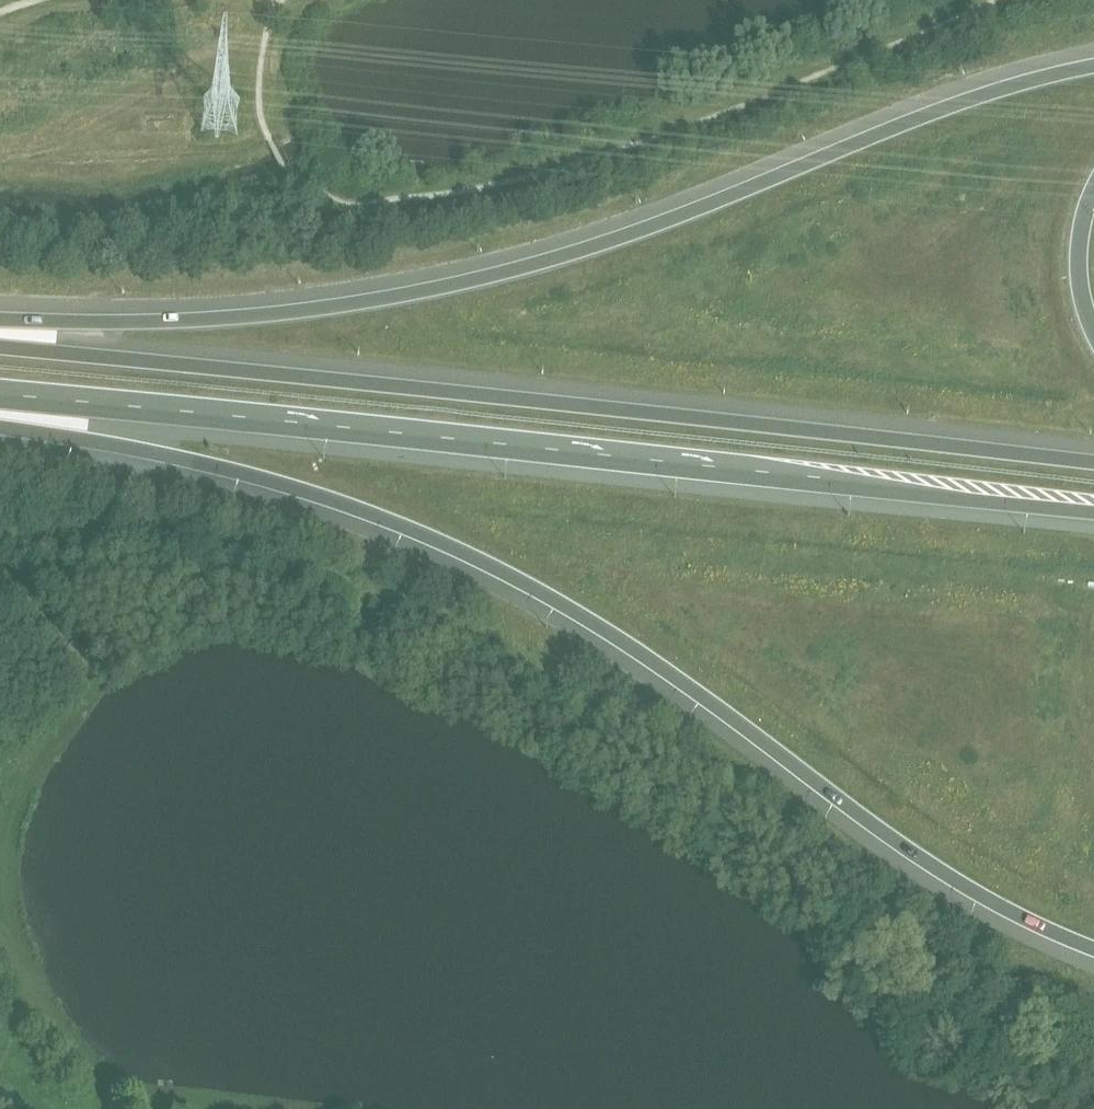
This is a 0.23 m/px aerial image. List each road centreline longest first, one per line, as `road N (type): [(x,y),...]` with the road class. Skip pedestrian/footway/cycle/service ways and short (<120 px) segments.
road 1 (motorway): [(0,422),(200,465),(421,538),(645,657),(901,846),(988,901),(1093,951)]
road 2 (motorway): [(1093,68),(926,119),(647,229),(433,289),(235,317),(0,320)]
road 3 (motorway): [(0,395),(850,482)]
road 4 (motorway): [(824,435),(0,346)]
road 5 (trunk): [(1093,464),(824,435)]
road 6 (trunk): [(850,482),(1093,512)]
road 7 (trunk): [(1093,324),(1081,246),(1093,198)]

